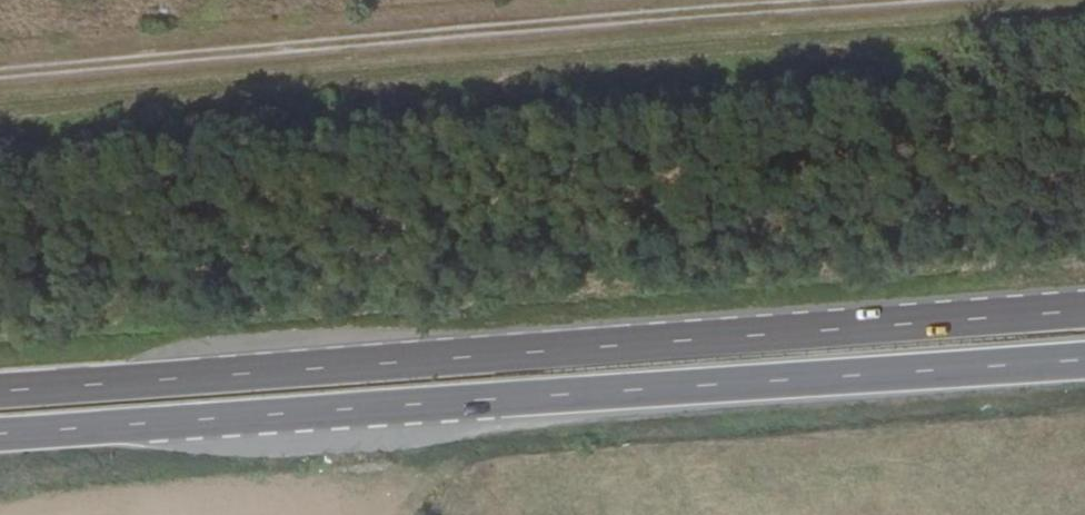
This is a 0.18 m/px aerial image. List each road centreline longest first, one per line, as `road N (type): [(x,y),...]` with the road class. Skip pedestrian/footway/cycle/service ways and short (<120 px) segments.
road 1 (trunk): [(1084,307),(0,385)]
road 2 (trunk): [(0,434),(1084,359)]

